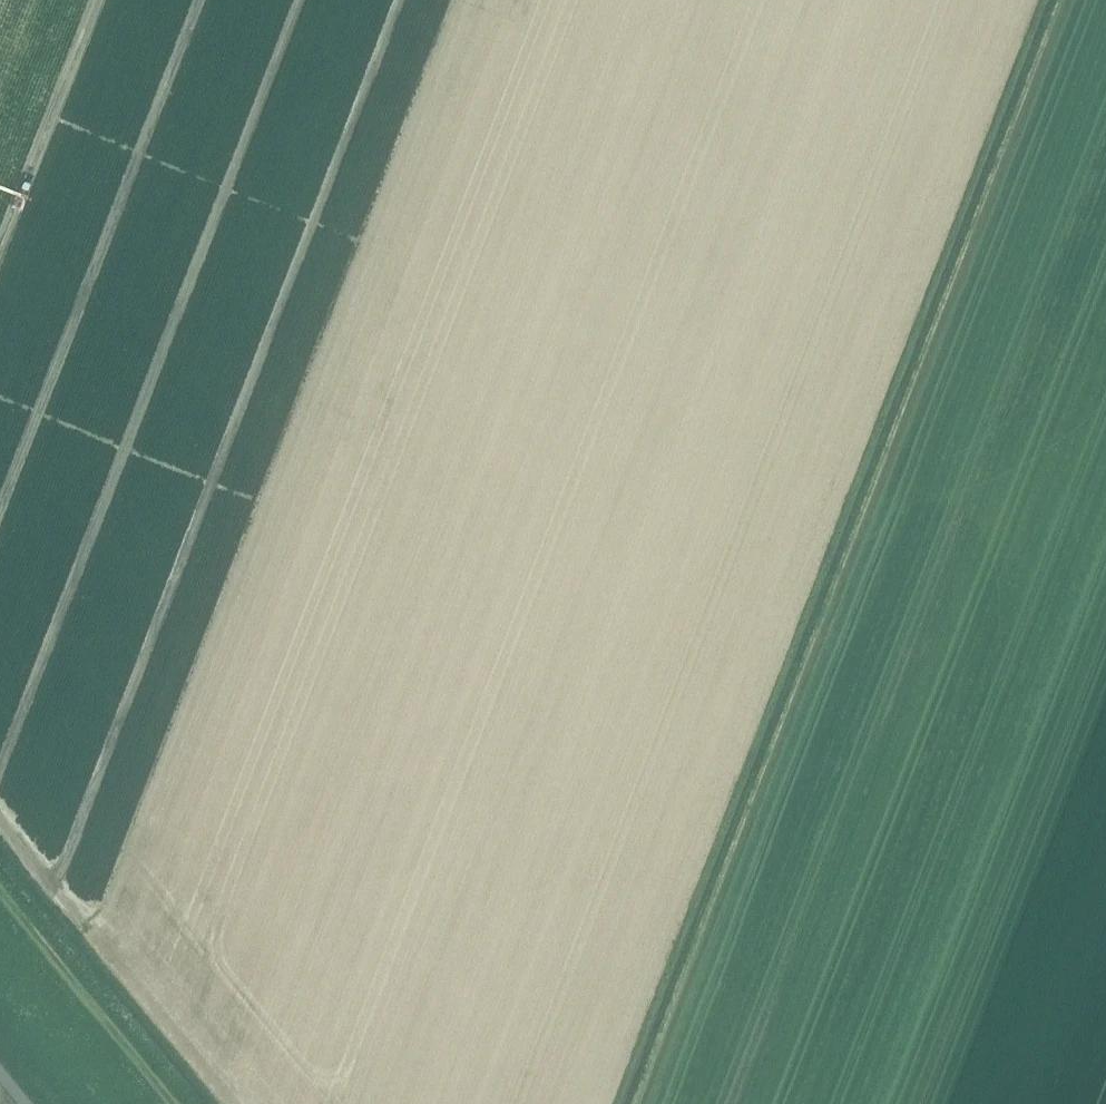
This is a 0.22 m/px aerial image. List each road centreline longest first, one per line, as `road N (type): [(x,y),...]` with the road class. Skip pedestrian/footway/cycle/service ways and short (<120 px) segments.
road 1 (track): [(0,887),(176,1103)]

